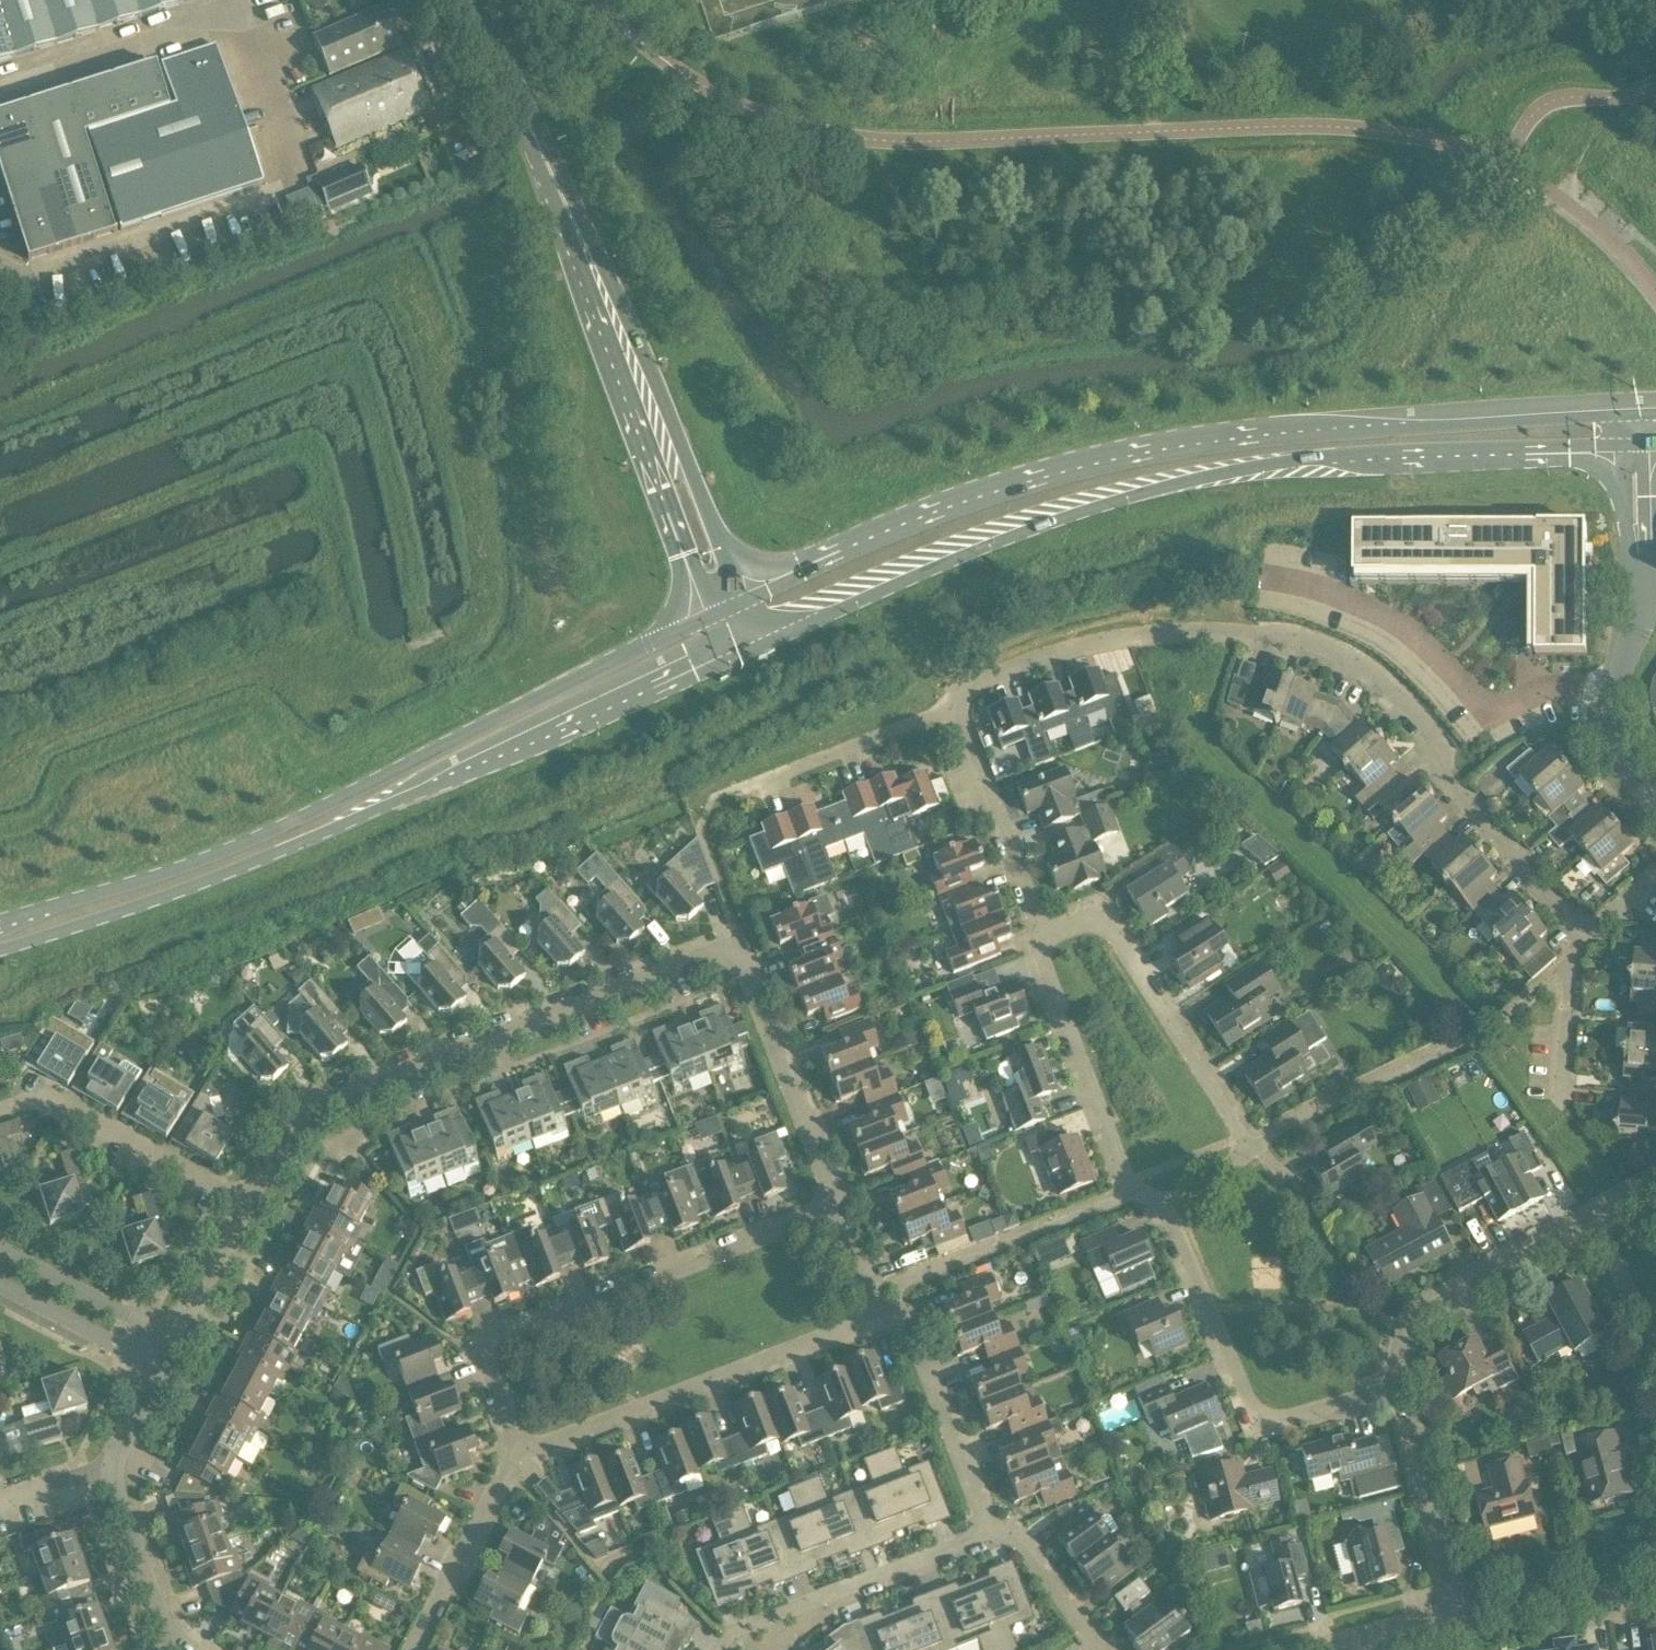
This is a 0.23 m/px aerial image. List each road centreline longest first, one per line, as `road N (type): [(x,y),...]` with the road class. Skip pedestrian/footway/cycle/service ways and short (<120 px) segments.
road 1 (secondary): [(727,628),(1025,499),(1203,454),(1410,435),(1633,429)]
road 2 (residential): [(837,1214),(735,948),(306,1110),(281,1138),(249,1206)]
road 3 (secondary): [(0,940),(192,880),(727,628)]
road 4 (residential): [(1587,935),(1449,785),(1440,750),(1399,699),(1335,651),(1291,639),(1177,631),(1088,644),(973,682),(956,707)]
road 5 (secondary): [(727,628),(572,225),(469,0)]
road 6 (residential): [(516,1455),(477,1349),(837,1214)]
road 7 (residential): [(1170,1203),(1253,1149),(1098,915),(1049,935)]
road 8 (residential): [(1259,576),(1352,598),(1414,634),(1488,716),(1561,685),(1613,699)]
road 9 (residential): [(516,1455),(872,1316)]
road 10 (residential): [(1397,1389),(1258,1423),(1170,1203)]
road 11 (residential): [(1170,1203),(1133,1193),(1041,964),(1049,935)]
road 12 (residential): [(725,1649),(731,1639),(988,1532)]
road 13 (residential): [(249,1206),(50,1102),(0,1116)]
road 14 (residential): [(1397,1389),(1396,1362),(1421,1319),(1594,1226)]
road 15 (residential): [(988,1532),(902,1315),(872,1316)]
road 16 (residential): [(1049,935),(956,707)]
road 17 (residential): [(417,1649),(516,1455)]
road 18 (residential): [(956,707),(756,781)]
road 19 (residential): [(1452,1585),(1397,1389)]
road 20 (residential): [(175,1340),(0,1246)]
road 21 (residential): [(1461,1615),(1655,1585)]
road 22 (residential): [(179,1649),(163,1626),(106,1469)]
road 23 (residential): [(0,1283),(161,1368)]
road 24 (unclassified): [(1641,599),(1633,429)]
road 25 (residential): [(1560,1100),(1572,961),(1587,935)]
road 26 (residential): [(1095,1649),(1021,1541),(988,1532)]
road 27 (residential): [(175,1340),(249,1206)]
road 28 (residential): [(1655,1338),(1594,1226)]

